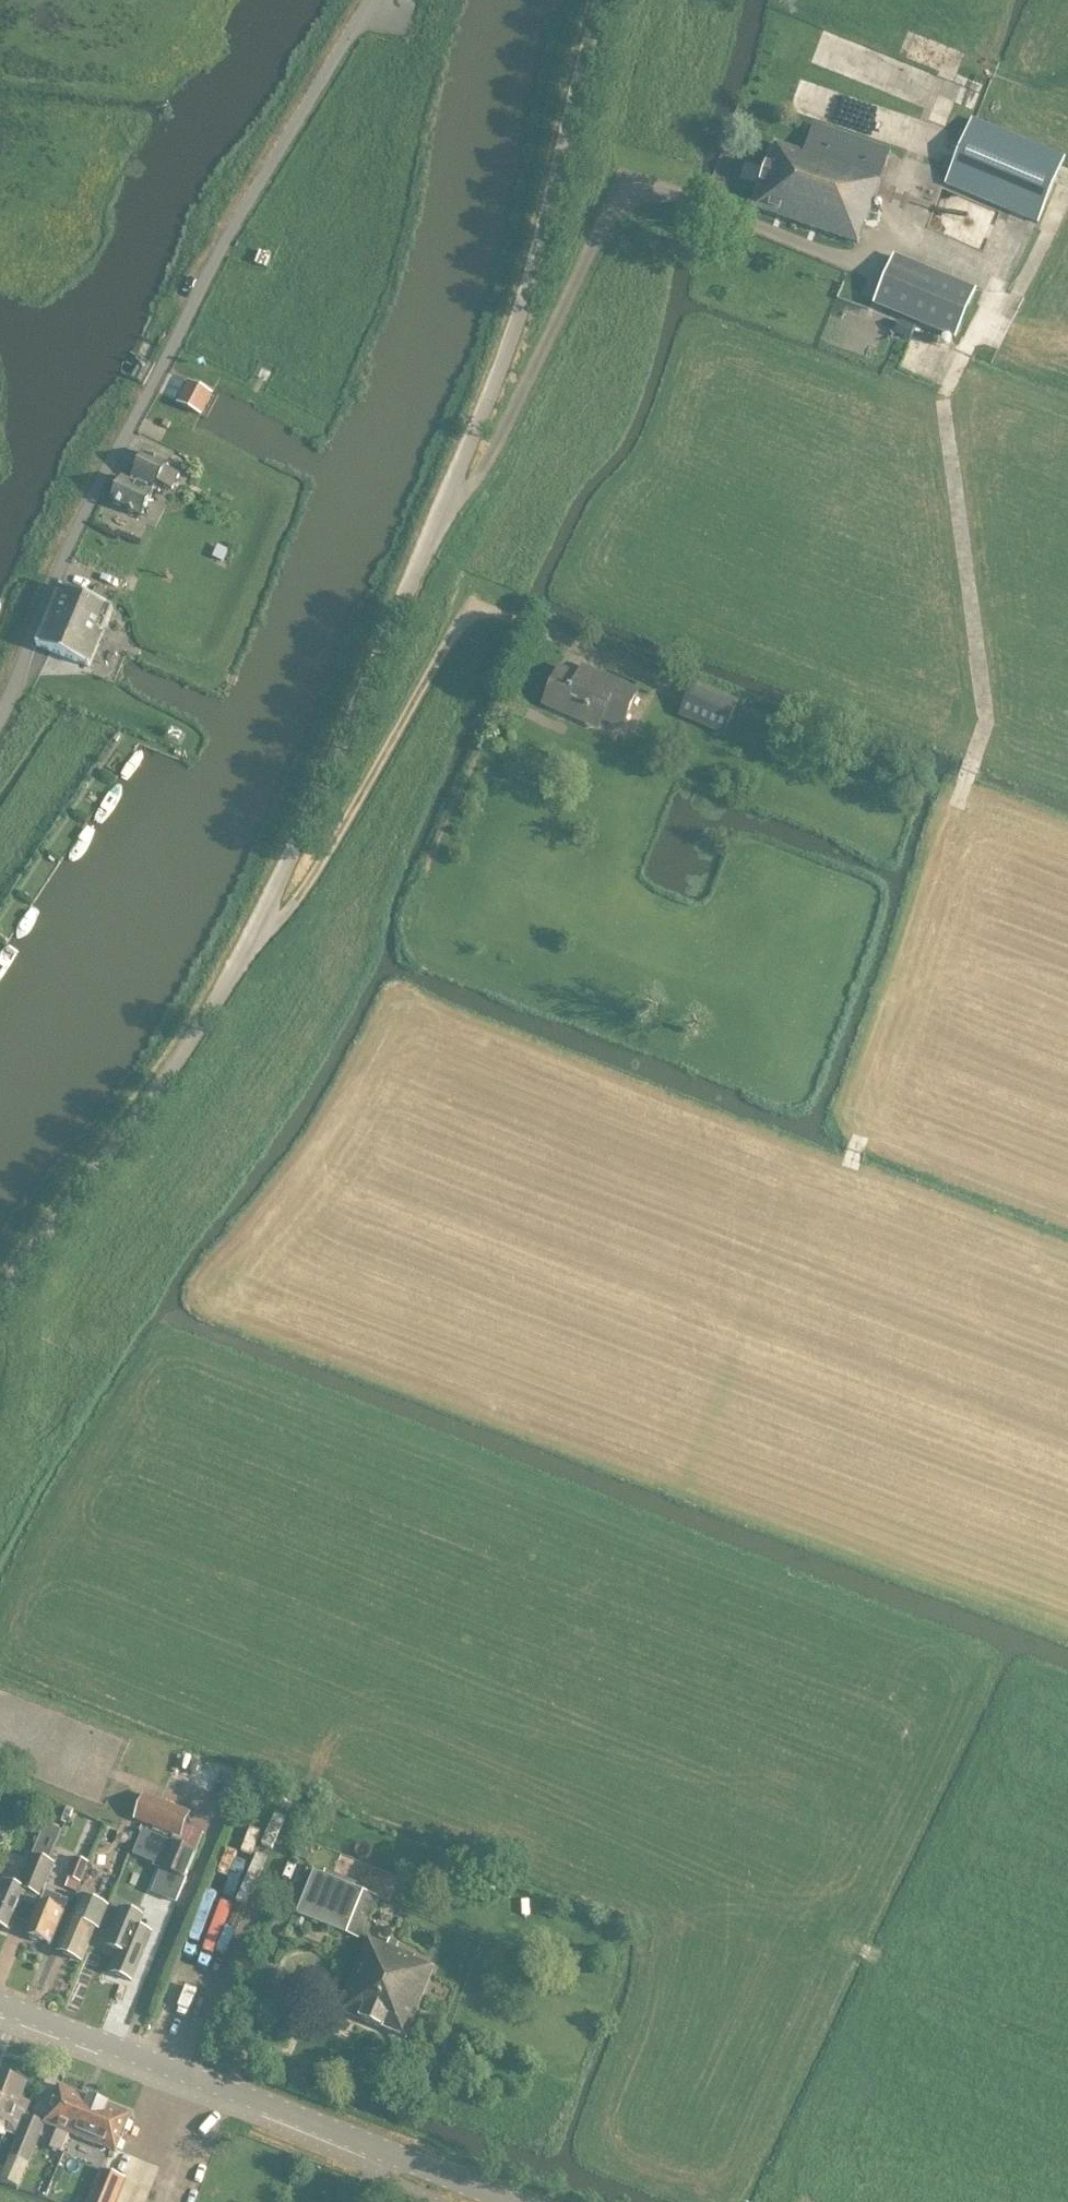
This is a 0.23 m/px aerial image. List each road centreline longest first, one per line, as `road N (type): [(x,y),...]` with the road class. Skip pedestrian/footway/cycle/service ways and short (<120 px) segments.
road 1 (unclassified): [(0,1292),(161,1086),(268,908),(447,498),(530,283),(601,0)]
road 2 (unclassified): [(0,707),(209,270),(366,0)]
road 3 (tertiary): [(504,2201),(0,2004)]

